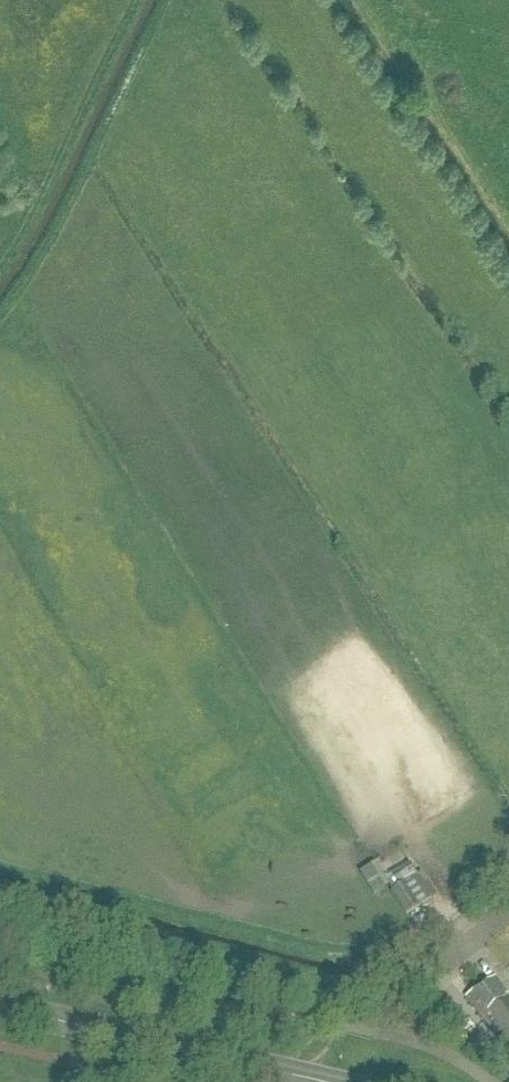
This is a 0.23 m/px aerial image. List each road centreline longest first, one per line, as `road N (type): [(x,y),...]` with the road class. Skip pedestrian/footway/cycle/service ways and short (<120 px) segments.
road 1 (primary): [(318,1081),(0,1009)]
road 2 (unclassified): [(415,986),(508,910)]

